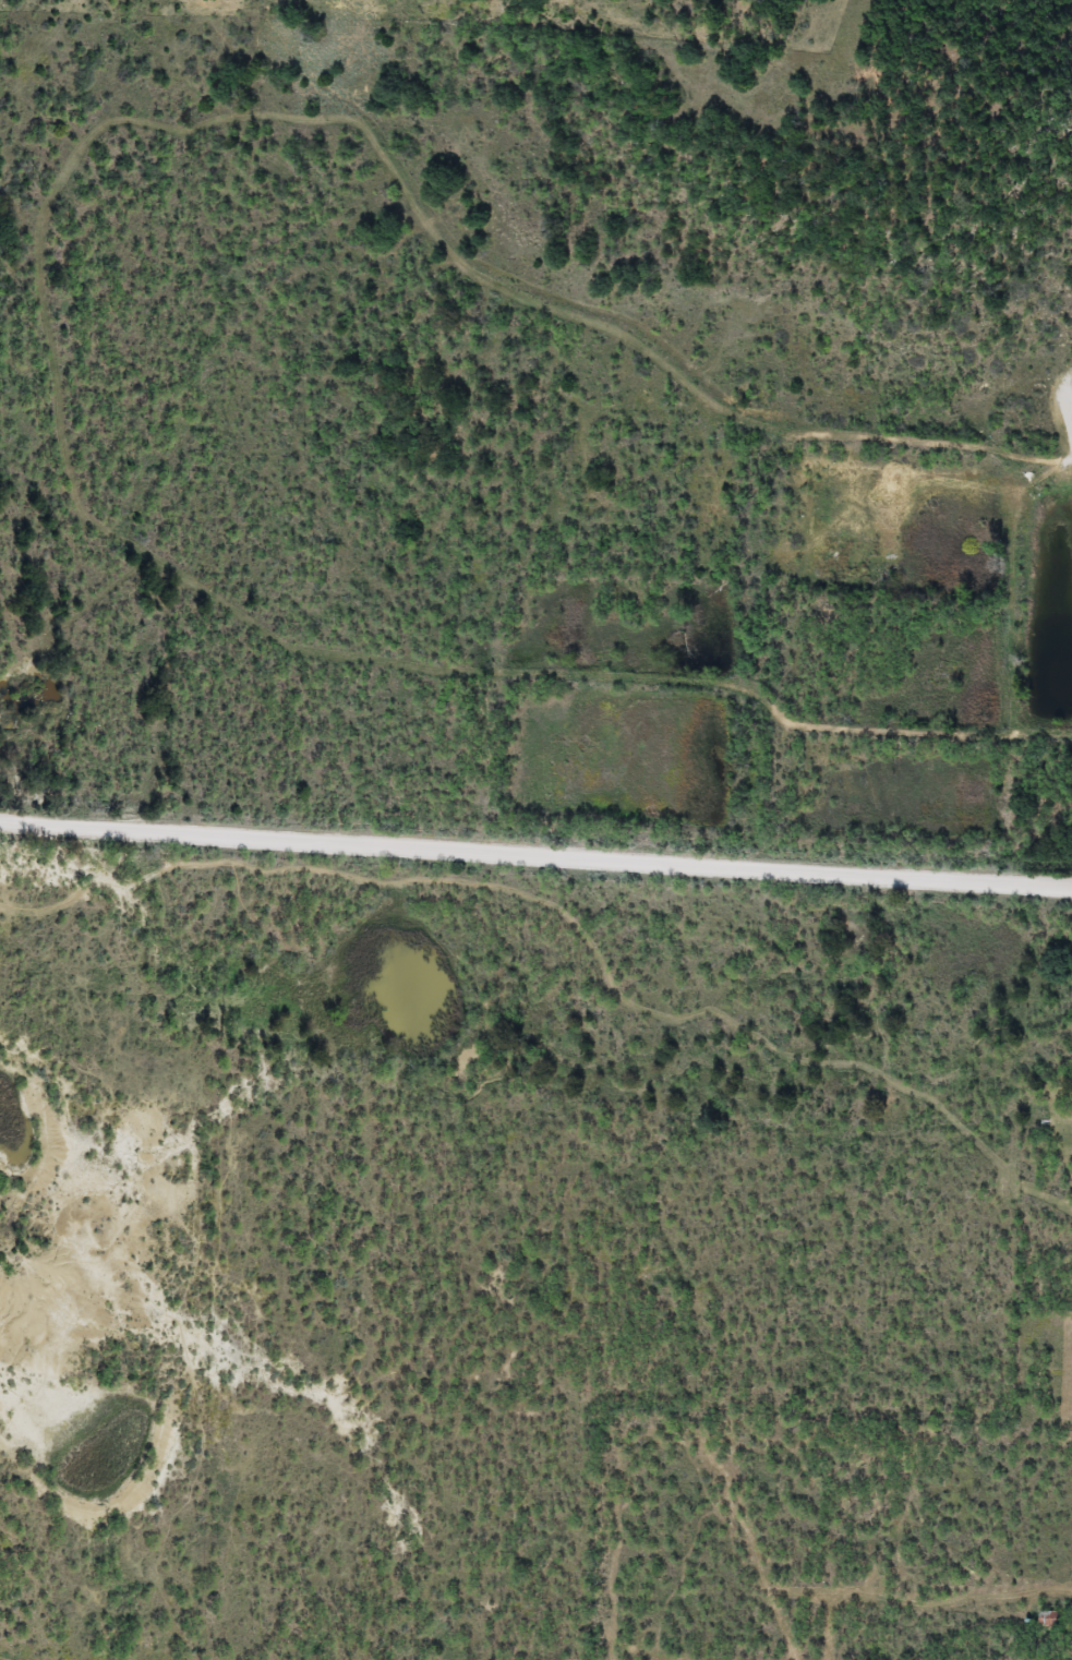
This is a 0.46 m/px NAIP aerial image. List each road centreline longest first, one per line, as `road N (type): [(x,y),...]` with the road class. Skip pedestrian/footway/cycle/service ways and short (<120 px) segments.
road 1 (residential): [(1071,891),(0,818)]

